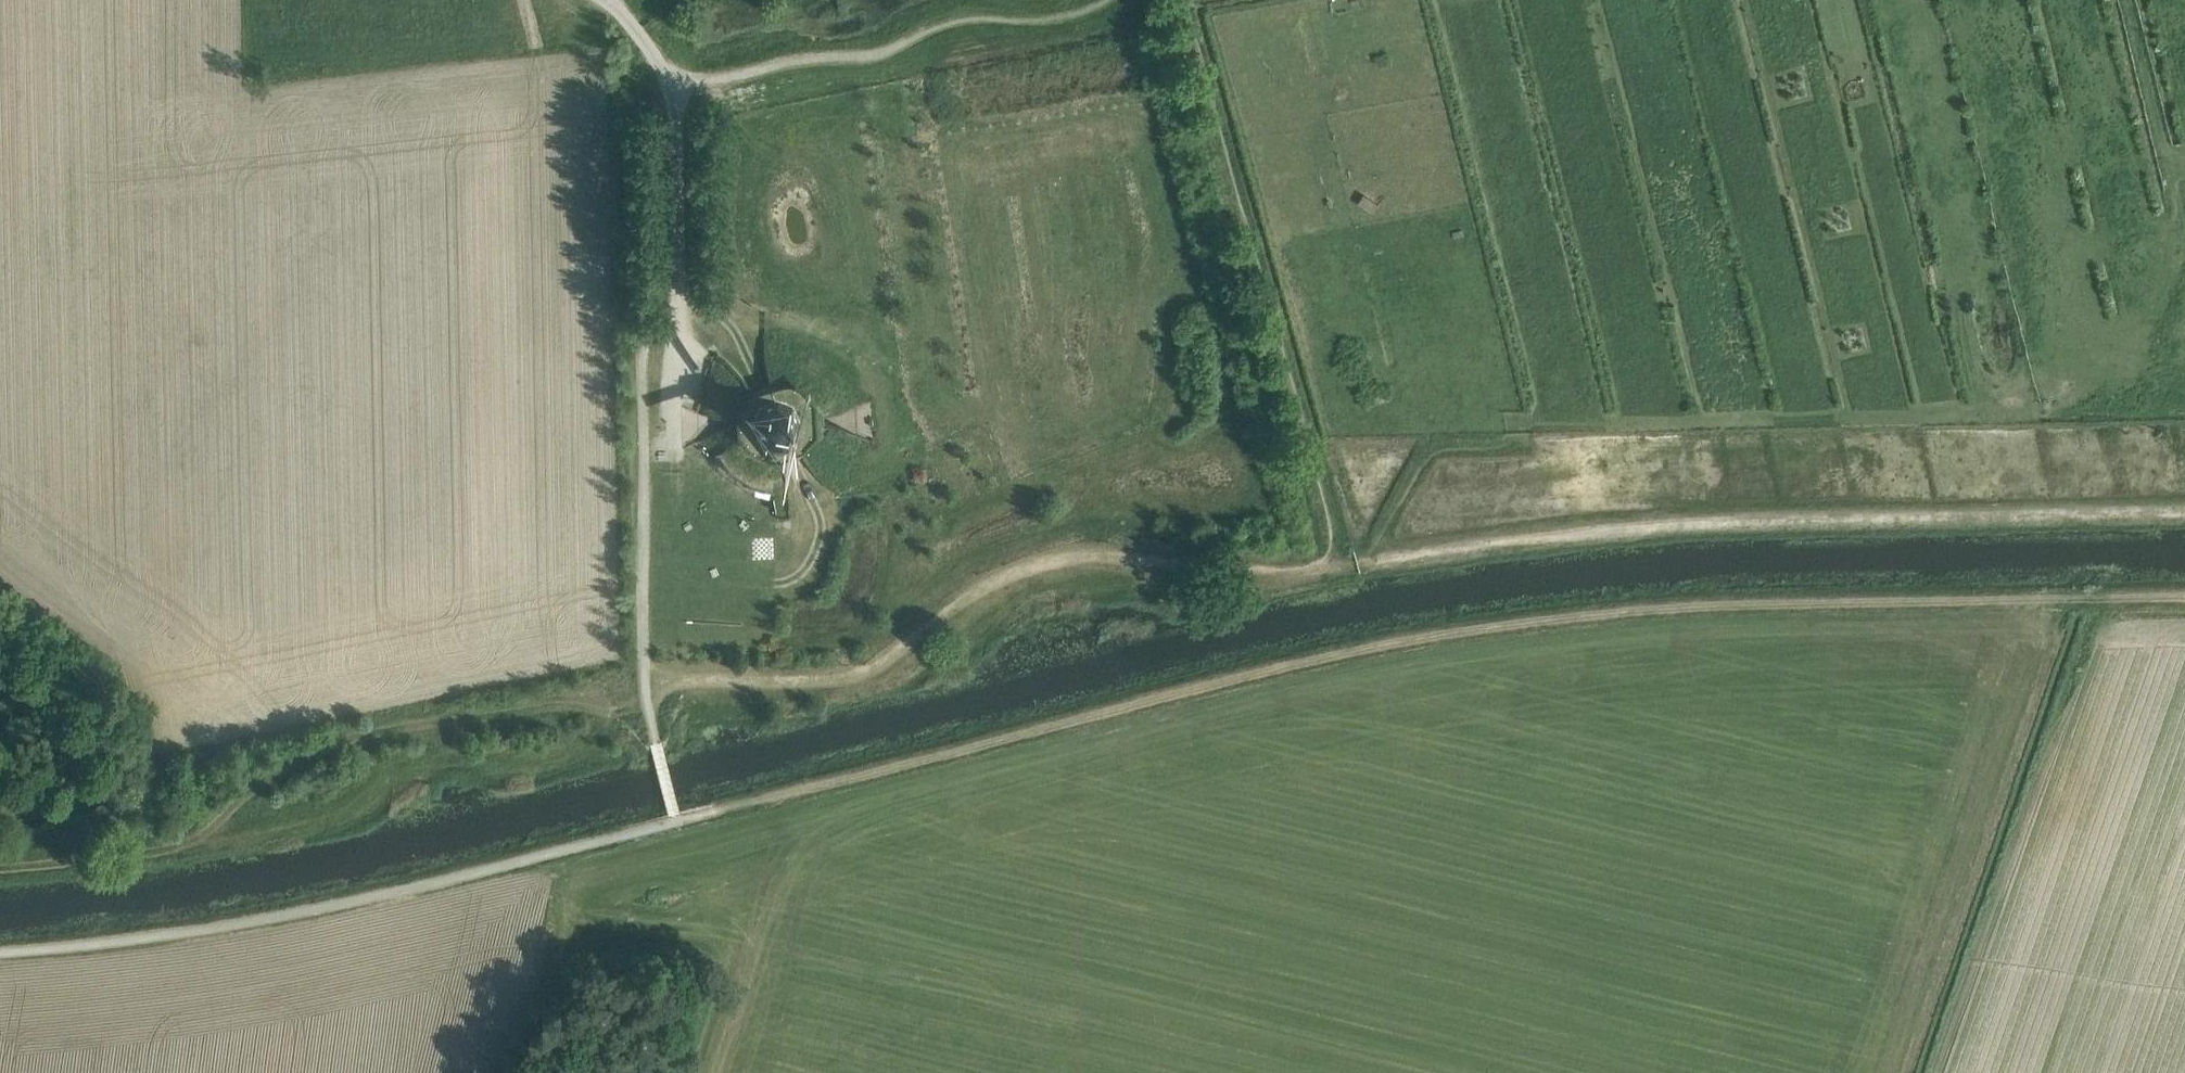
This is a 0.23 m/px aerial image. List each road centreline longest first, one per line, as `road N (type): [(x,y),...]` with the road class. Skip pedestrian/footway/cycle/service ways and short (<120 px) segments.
road 1 (track): [(674,822),(1410,641),(1652,612),(2184,594)]
road 2 (track): [(613,0),(676,85),(676,313)]
road 3 (track): [(676,313),(676,456)]

